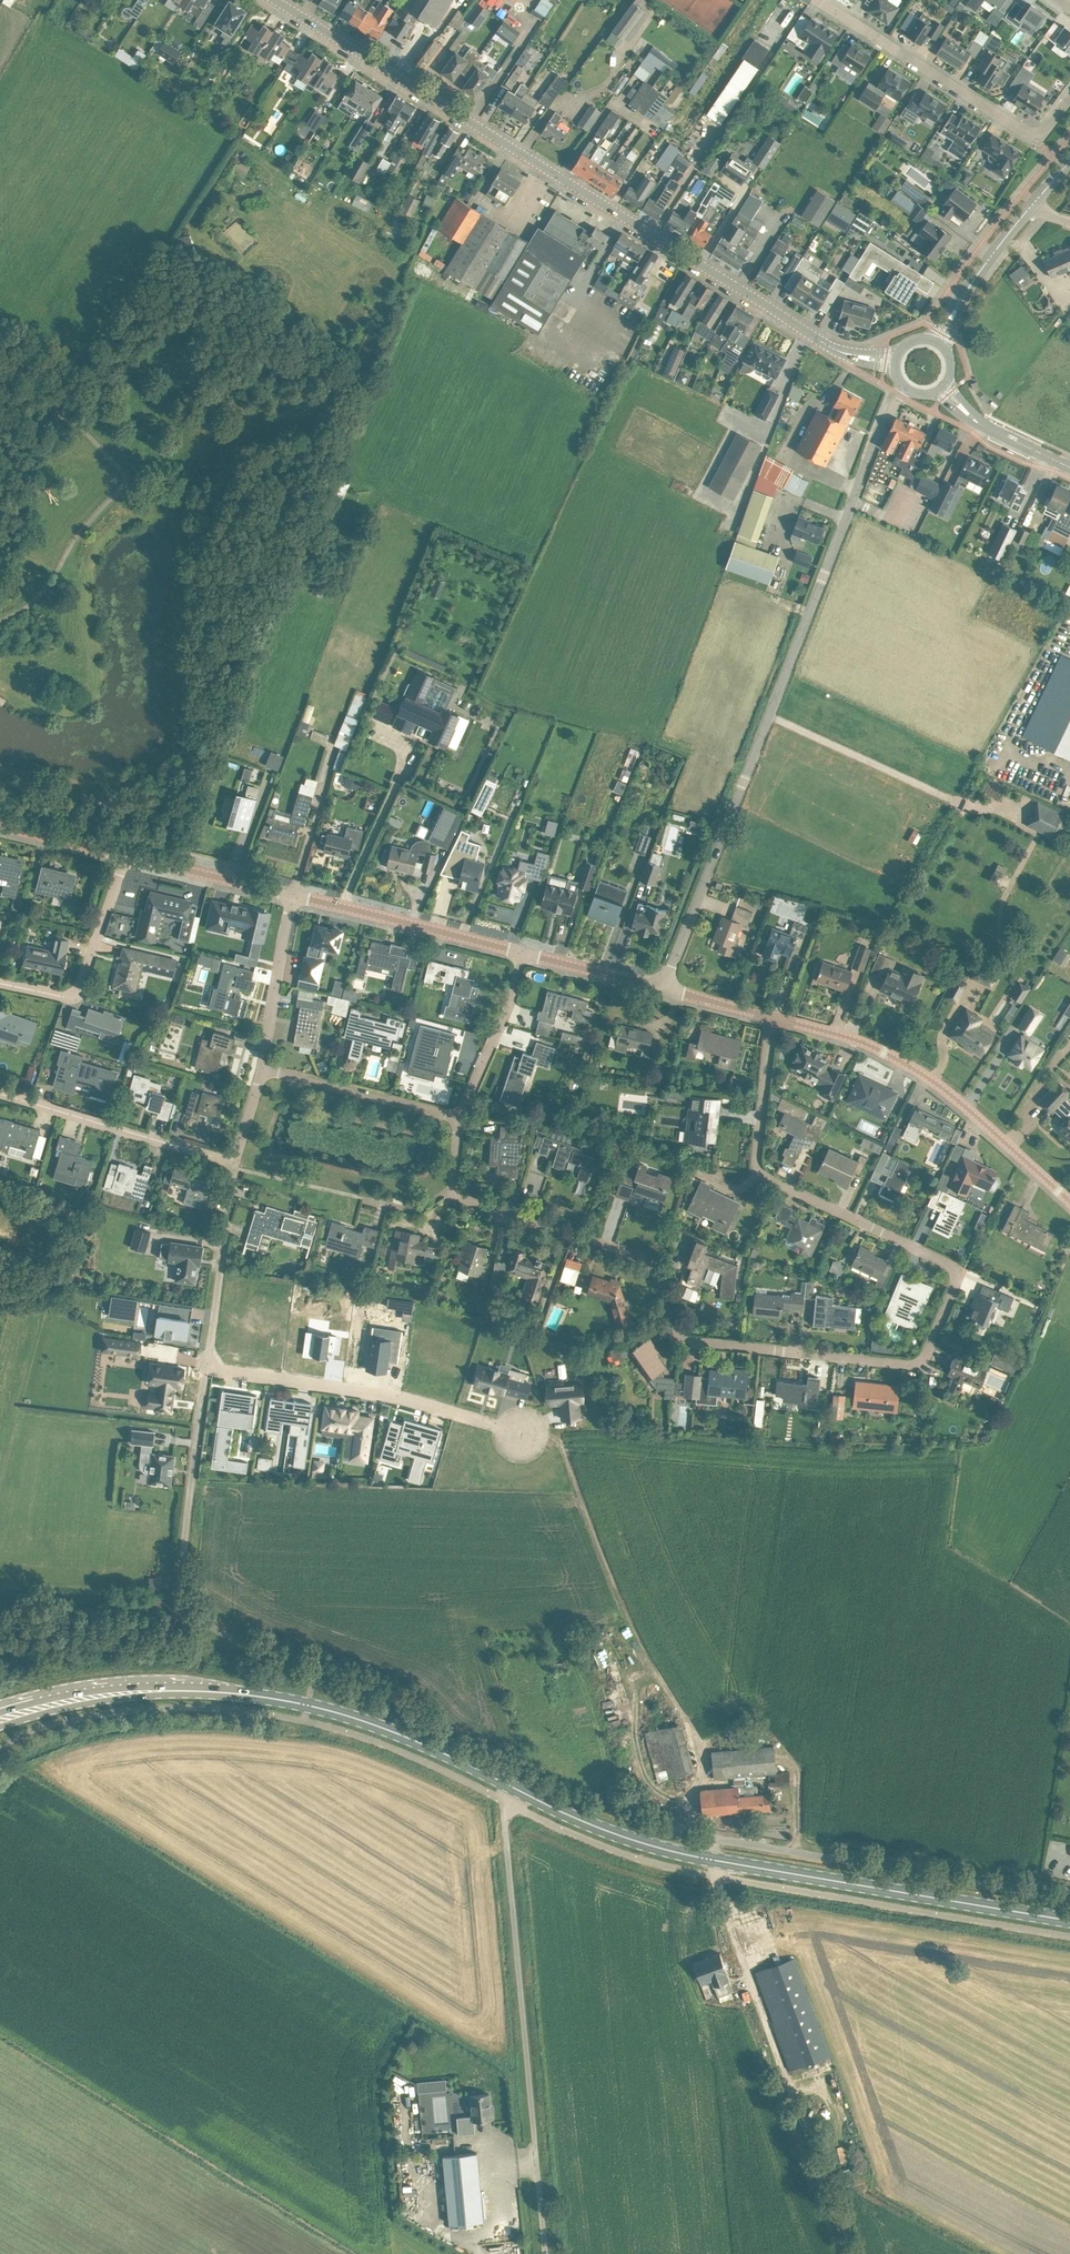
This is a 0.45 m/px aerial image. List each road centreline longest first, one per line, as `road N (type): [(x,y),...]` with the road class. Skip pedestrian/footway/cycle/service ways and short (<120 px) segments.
road 1 (residential): [(772,1017),(756,1167),(952,1266),(953,1290),(919,1362),(689,1341),(678,1336),(651,1261),(468,1200),(455,1186)]
road 2 (tertiary): [(849,354),(275,0)]
road 3 (unclassified): [(663,988),(901,388)]
road 4 (unclassified): [(500,1800),(357,1736),(212,1707),(84,1717),(23,1732),(0,1748)]
road 5 (primary): [(498,1780),(378,1725),(247,1694),(134,1691),(54,1702),(0,1721)]
road 6 (unclassified): [(545,2253),(500,1800)]
road 7 (primary): [(1069,1921),(713,1861)]
road 8 (unclassified): [(1069,1936),(713,1876)]
road 9 (unclassified): [(1069,1898),(714,1839)]
road 10 (unclassified): [(1069,1202),(914,1069),(852,1038),(772,1017)]
road 11 (unclassified): [(817,2161),(713,1876)]
road 12 (residential): [(206,1367),(402,1398),(500,1428)]
road 13 (residential): [(1033,135),(818,0)]
road 14 (residential): [(236,1162),(0,1093)]
road 15 (unclassified): [(523,953),(293,895)]
road 16 (unclassified): [(180,1597),(206,1367)]
road 17 (primary): [(713,1861),(589,1826),(498,1780)]
road 18 (unclassified): [(713,1876),(622,1854),(500,1800)]
road 19 (residential): [(0,983),(60,996),(80,987),(126,854)]
road 20 (unclassified): [(206,1367),(236,1162)]
road 21 (residential): [(459,1116),(264,1068)]
road 22 (residential): [(459,1116),(508,1007),(523,953)]
road 23 (residential): [(264,1068),(293,895)]
road 24 (unclassified): [(293,895),(126,854)]
road 25 (unclassified): [(663,988),(523,953)]
road 26 (residential): [(500,1428),(511,1456),(532,1456),(542,1446),(535,1416),(514,1414),(502,1423)]
road 27 (unclassified): [(126,854),(0,825)]

